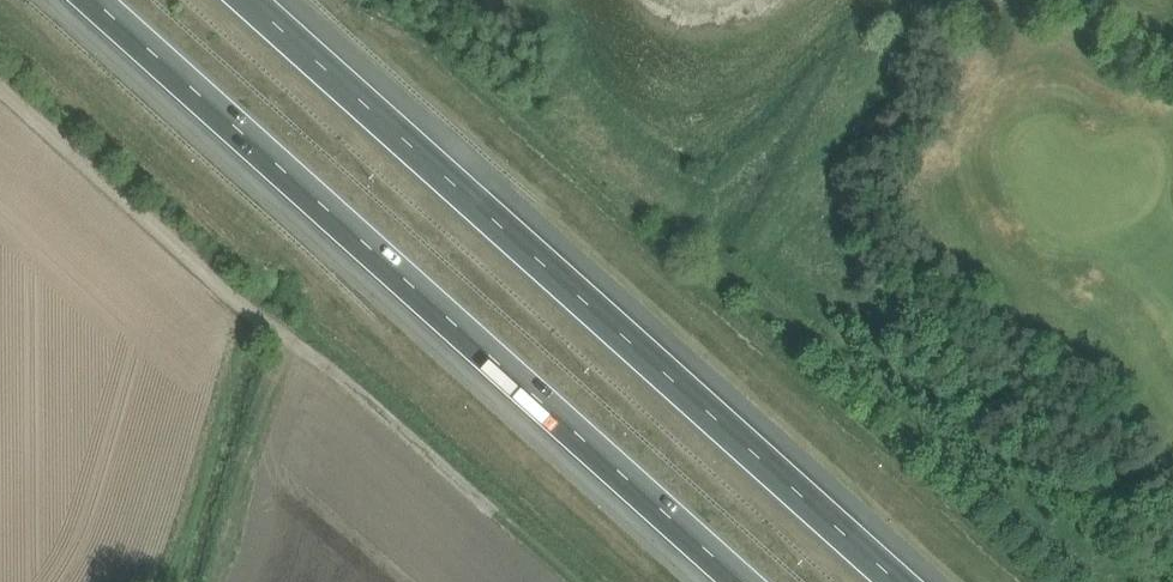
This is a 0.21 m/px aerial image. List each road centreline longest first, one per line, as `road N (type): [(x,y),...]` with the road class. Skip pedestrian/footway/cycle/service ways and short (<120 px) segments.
road 1 (motorway): [(899,581),(248,0)]
road 2 (motorway): [(94,0),(743,581)]
road 3 (unclassified): [(555,569),(337,373),(272,330),(0,85)]

